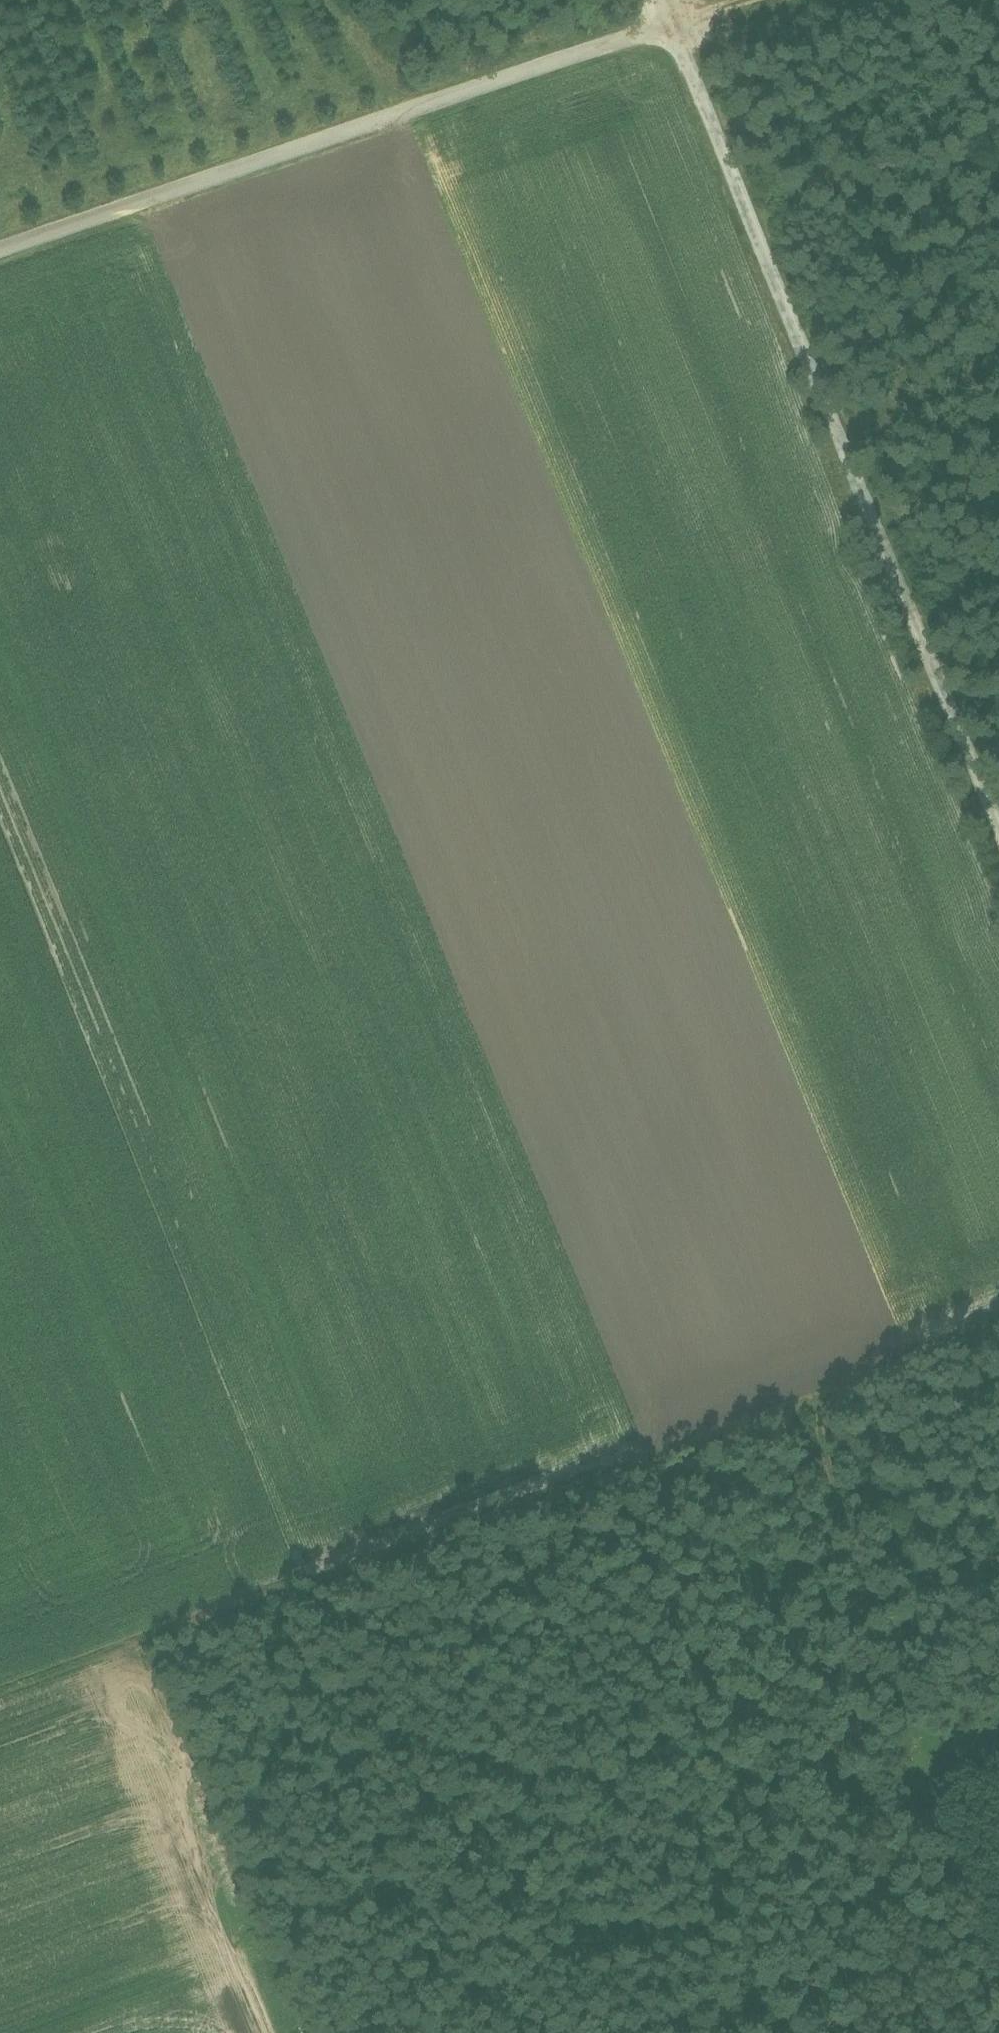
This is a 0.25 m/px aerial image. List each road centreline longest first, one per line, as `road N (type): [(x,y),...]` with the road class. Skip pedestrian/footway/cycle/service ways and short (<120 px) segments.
road 1 (unclassified): [(676,22),(998,827)]
road 2 (unclassified): [(676,22),(0,251)]

